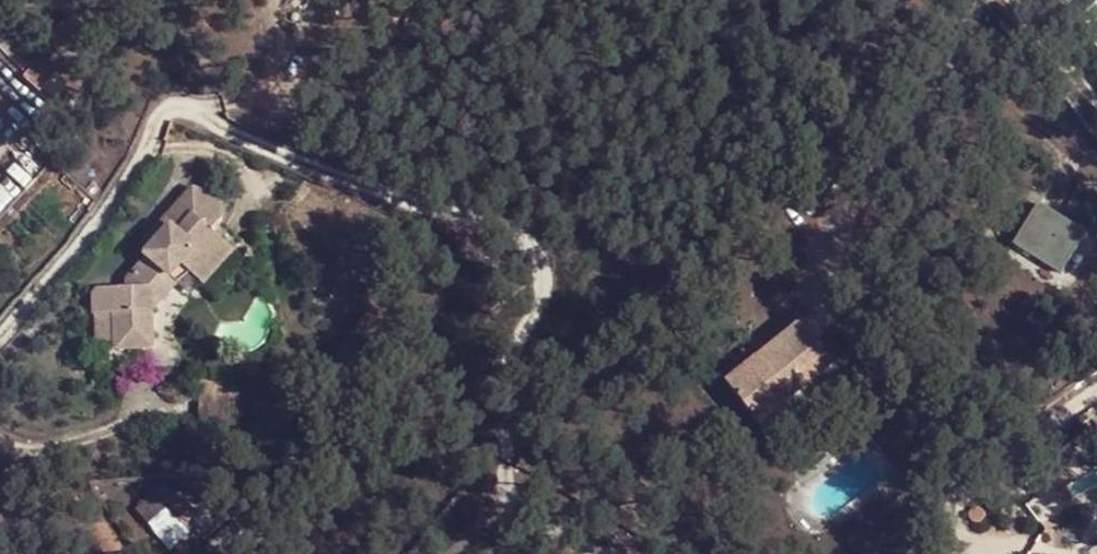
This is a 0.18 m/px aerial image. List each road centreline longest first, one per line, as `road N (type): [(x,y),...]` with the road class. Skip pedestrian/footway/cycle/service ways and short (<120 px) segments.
road 1 (residential): [(223,105),(159,118),(97,224),(0,336)]

